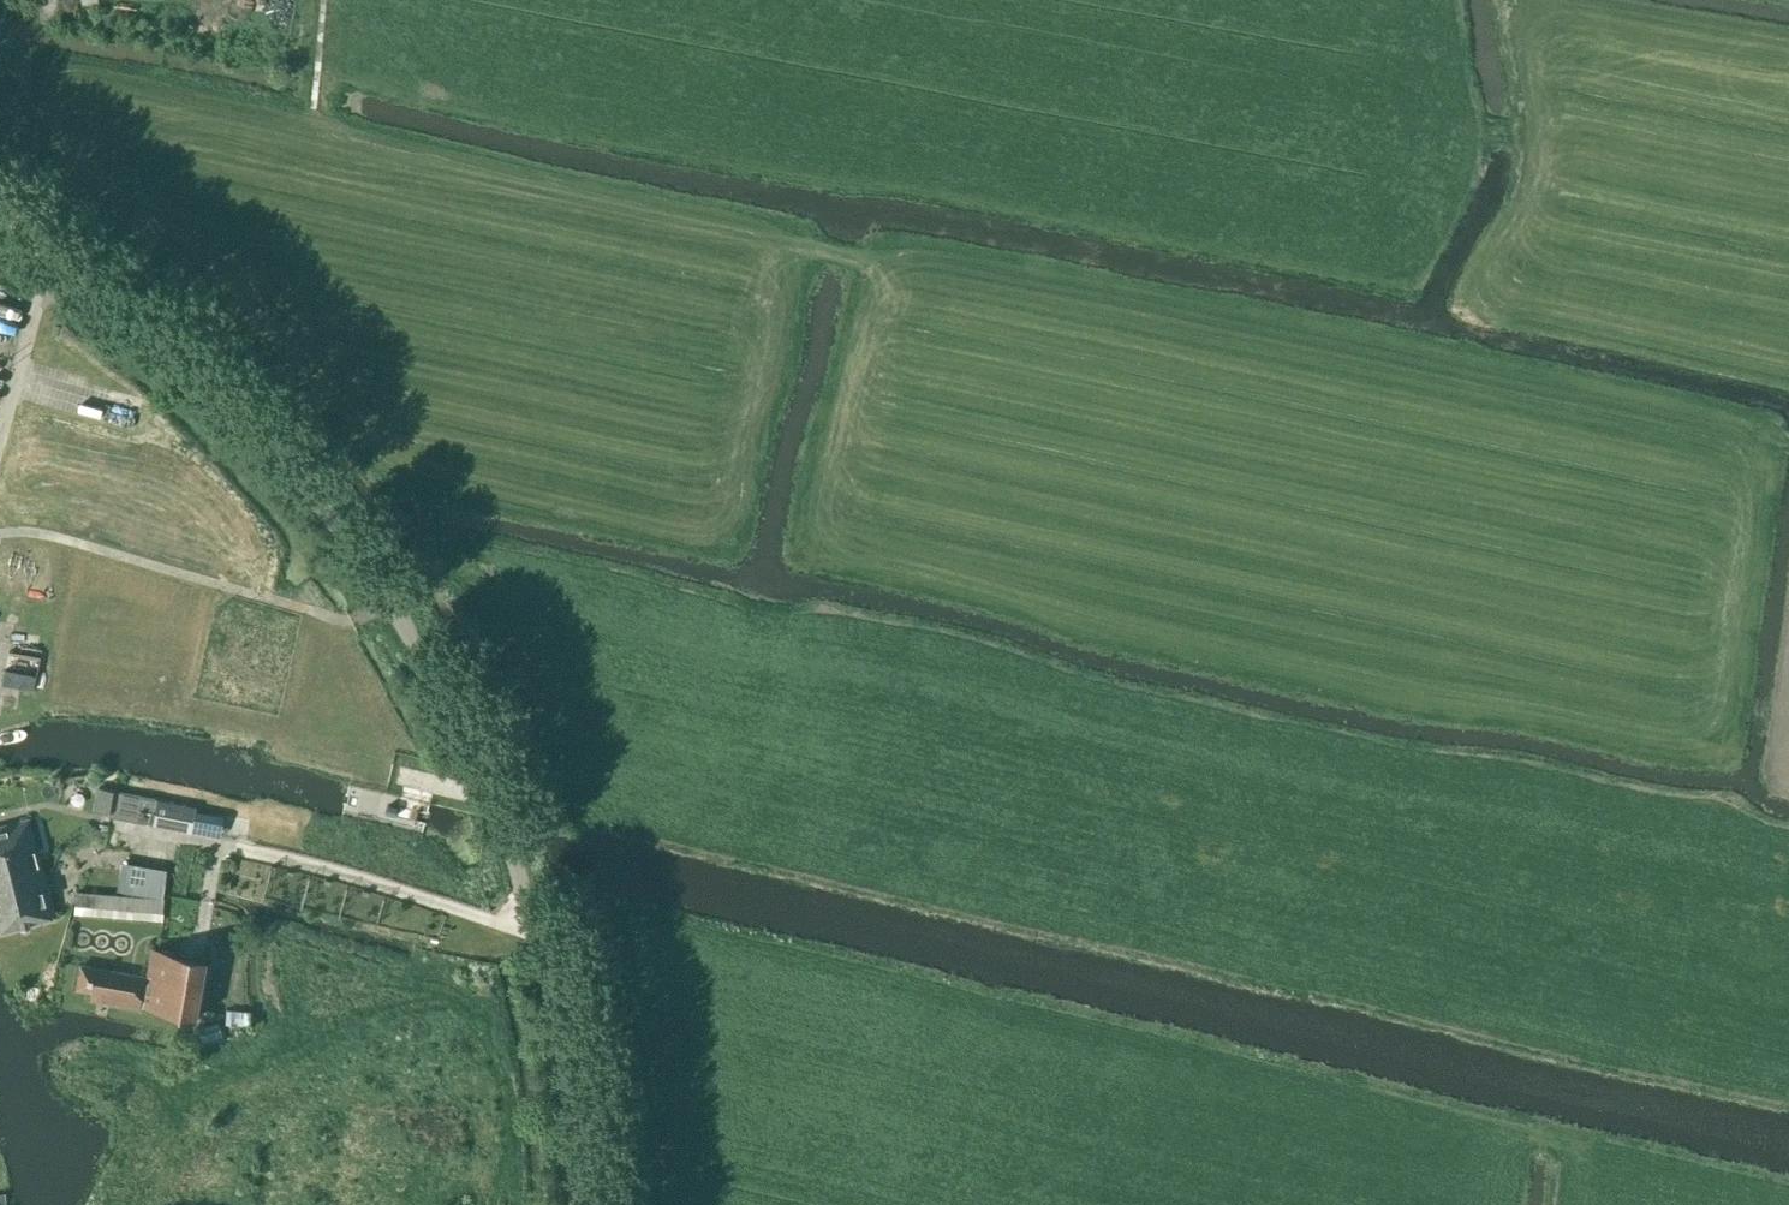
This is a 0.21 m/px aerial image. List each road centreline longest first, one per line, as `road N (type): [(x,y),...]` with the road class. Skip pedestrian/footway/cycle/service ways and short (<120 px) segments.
road 1 (unclassified): [(515,929),(409,678),(308,534),(153,369),(0,231)]
road 2 (residential): [(515,929),(216,846)]
road 3 (unclassified): [(564,1204),(552,1057),(515,929)]

